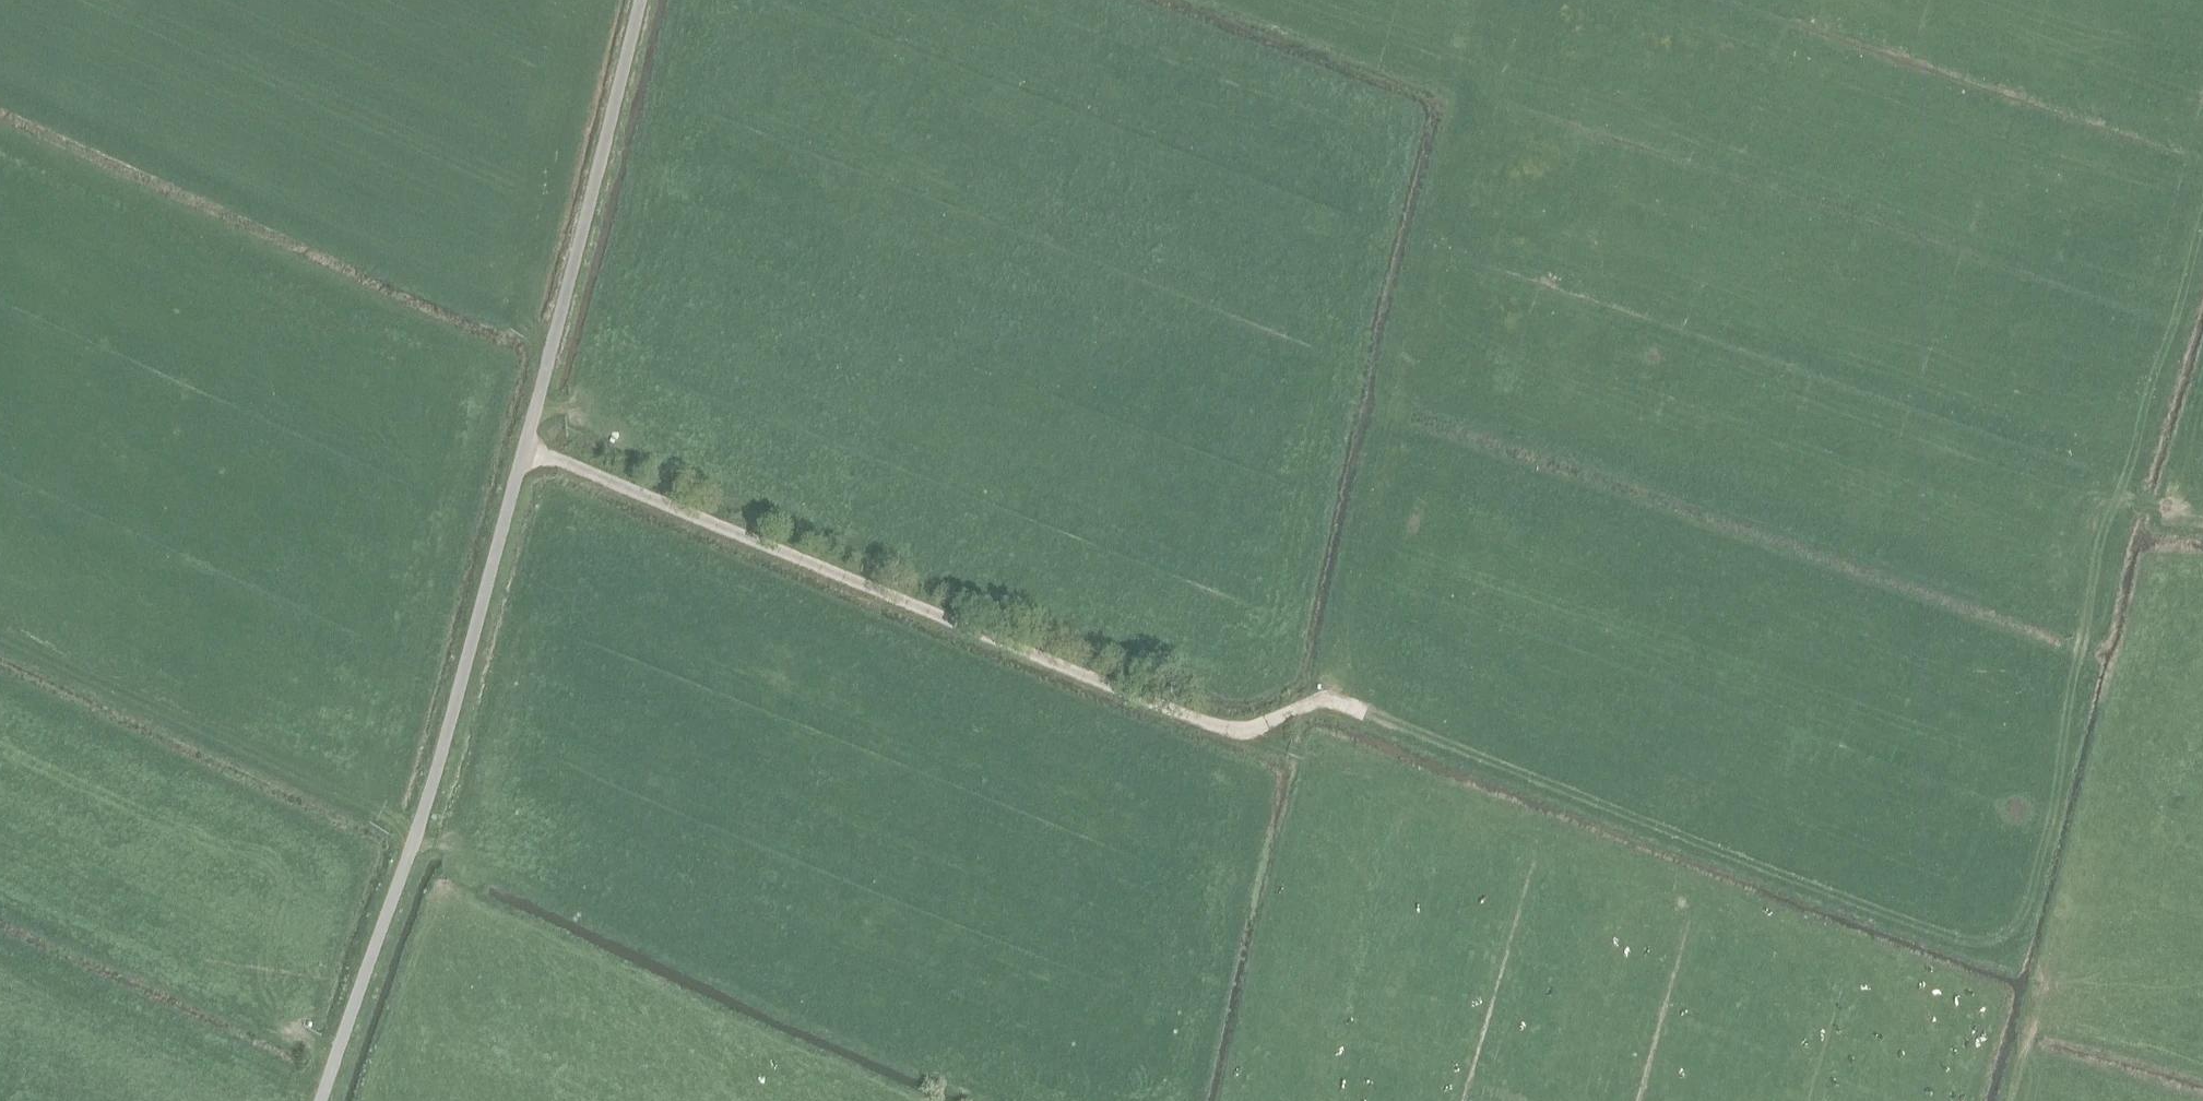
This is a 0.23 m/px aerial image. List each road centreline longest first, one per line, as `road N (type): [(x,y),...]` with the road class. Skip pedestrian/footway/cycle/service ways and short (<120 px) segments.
road 1 (unclassified): [(324,1100),(423,816),(642,0)]
road 2 (track): [(523,451),(1203,726),(1243,729),(1304,706)]

